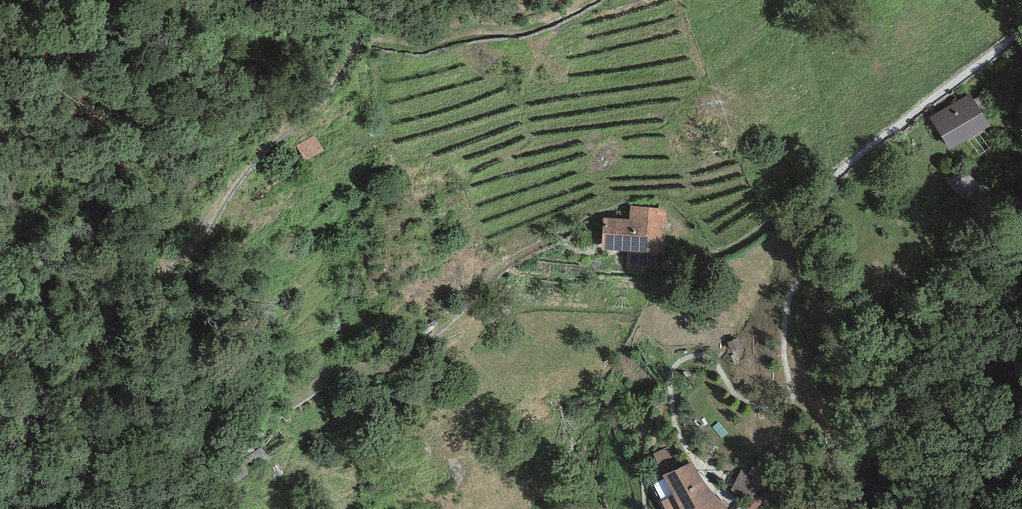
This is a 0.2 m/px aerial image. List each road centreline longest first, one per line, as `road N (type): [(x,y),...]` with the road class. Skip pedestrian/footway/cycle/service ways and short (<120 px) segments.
road 1 (track): [(1021,16),(991,56),(754,236),(716,254),(525,261),(371,373),(252,428)]
road 2 (track): [(580,0),(530,25),(438,46),(360,46),(320,110),(226,201),(179,222),(34,328),(0,338)]

